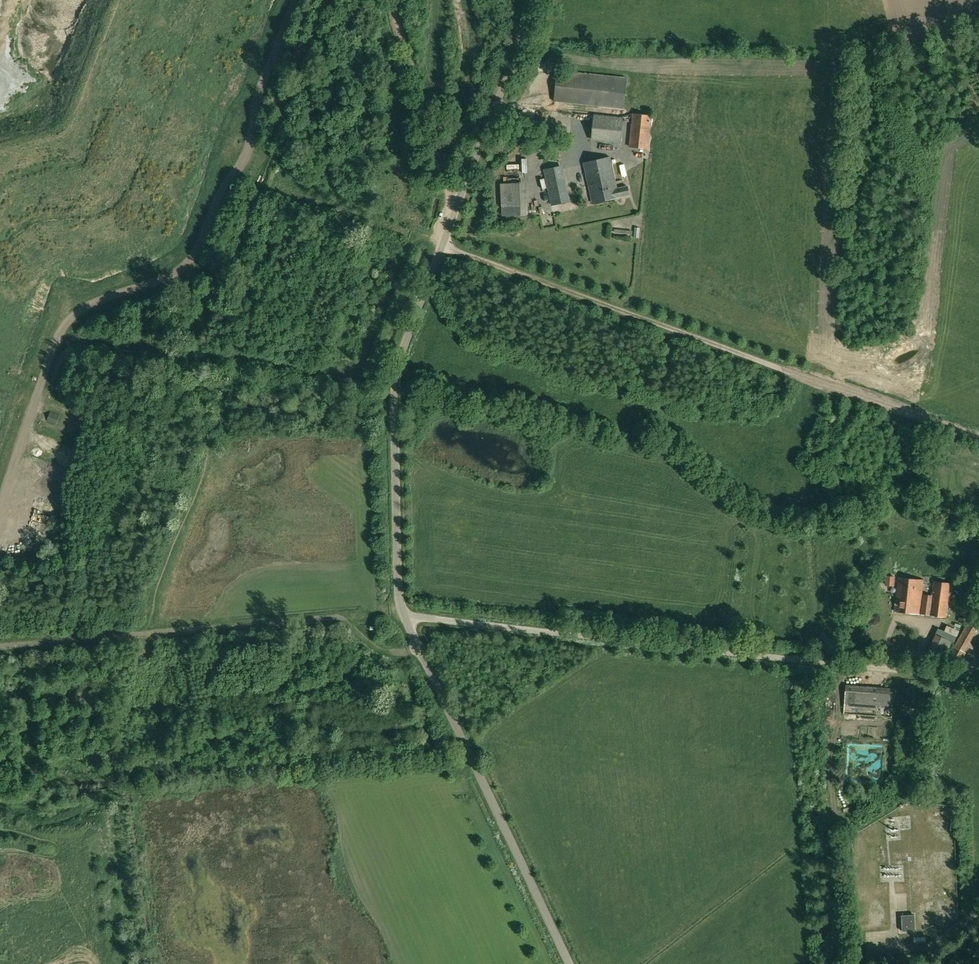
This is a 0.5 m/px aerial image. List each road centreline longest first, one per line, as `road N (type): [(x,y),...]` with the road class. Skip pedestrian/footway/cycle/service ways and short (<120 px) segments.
road 1 (unclassified): [(978,675),(815,666),(404,616)]
road 2 (track): [(442,246),(978,438)]
road 3 (unclassified): [(404,616),(396,373),(460,195)]
road 4 (unclassified): [(570,963),(404,616)]
road 5 (unclassified): [(460,195),(538,0)]
road 6 (unclassified): [(460,195),(446,182),(391,0)]

